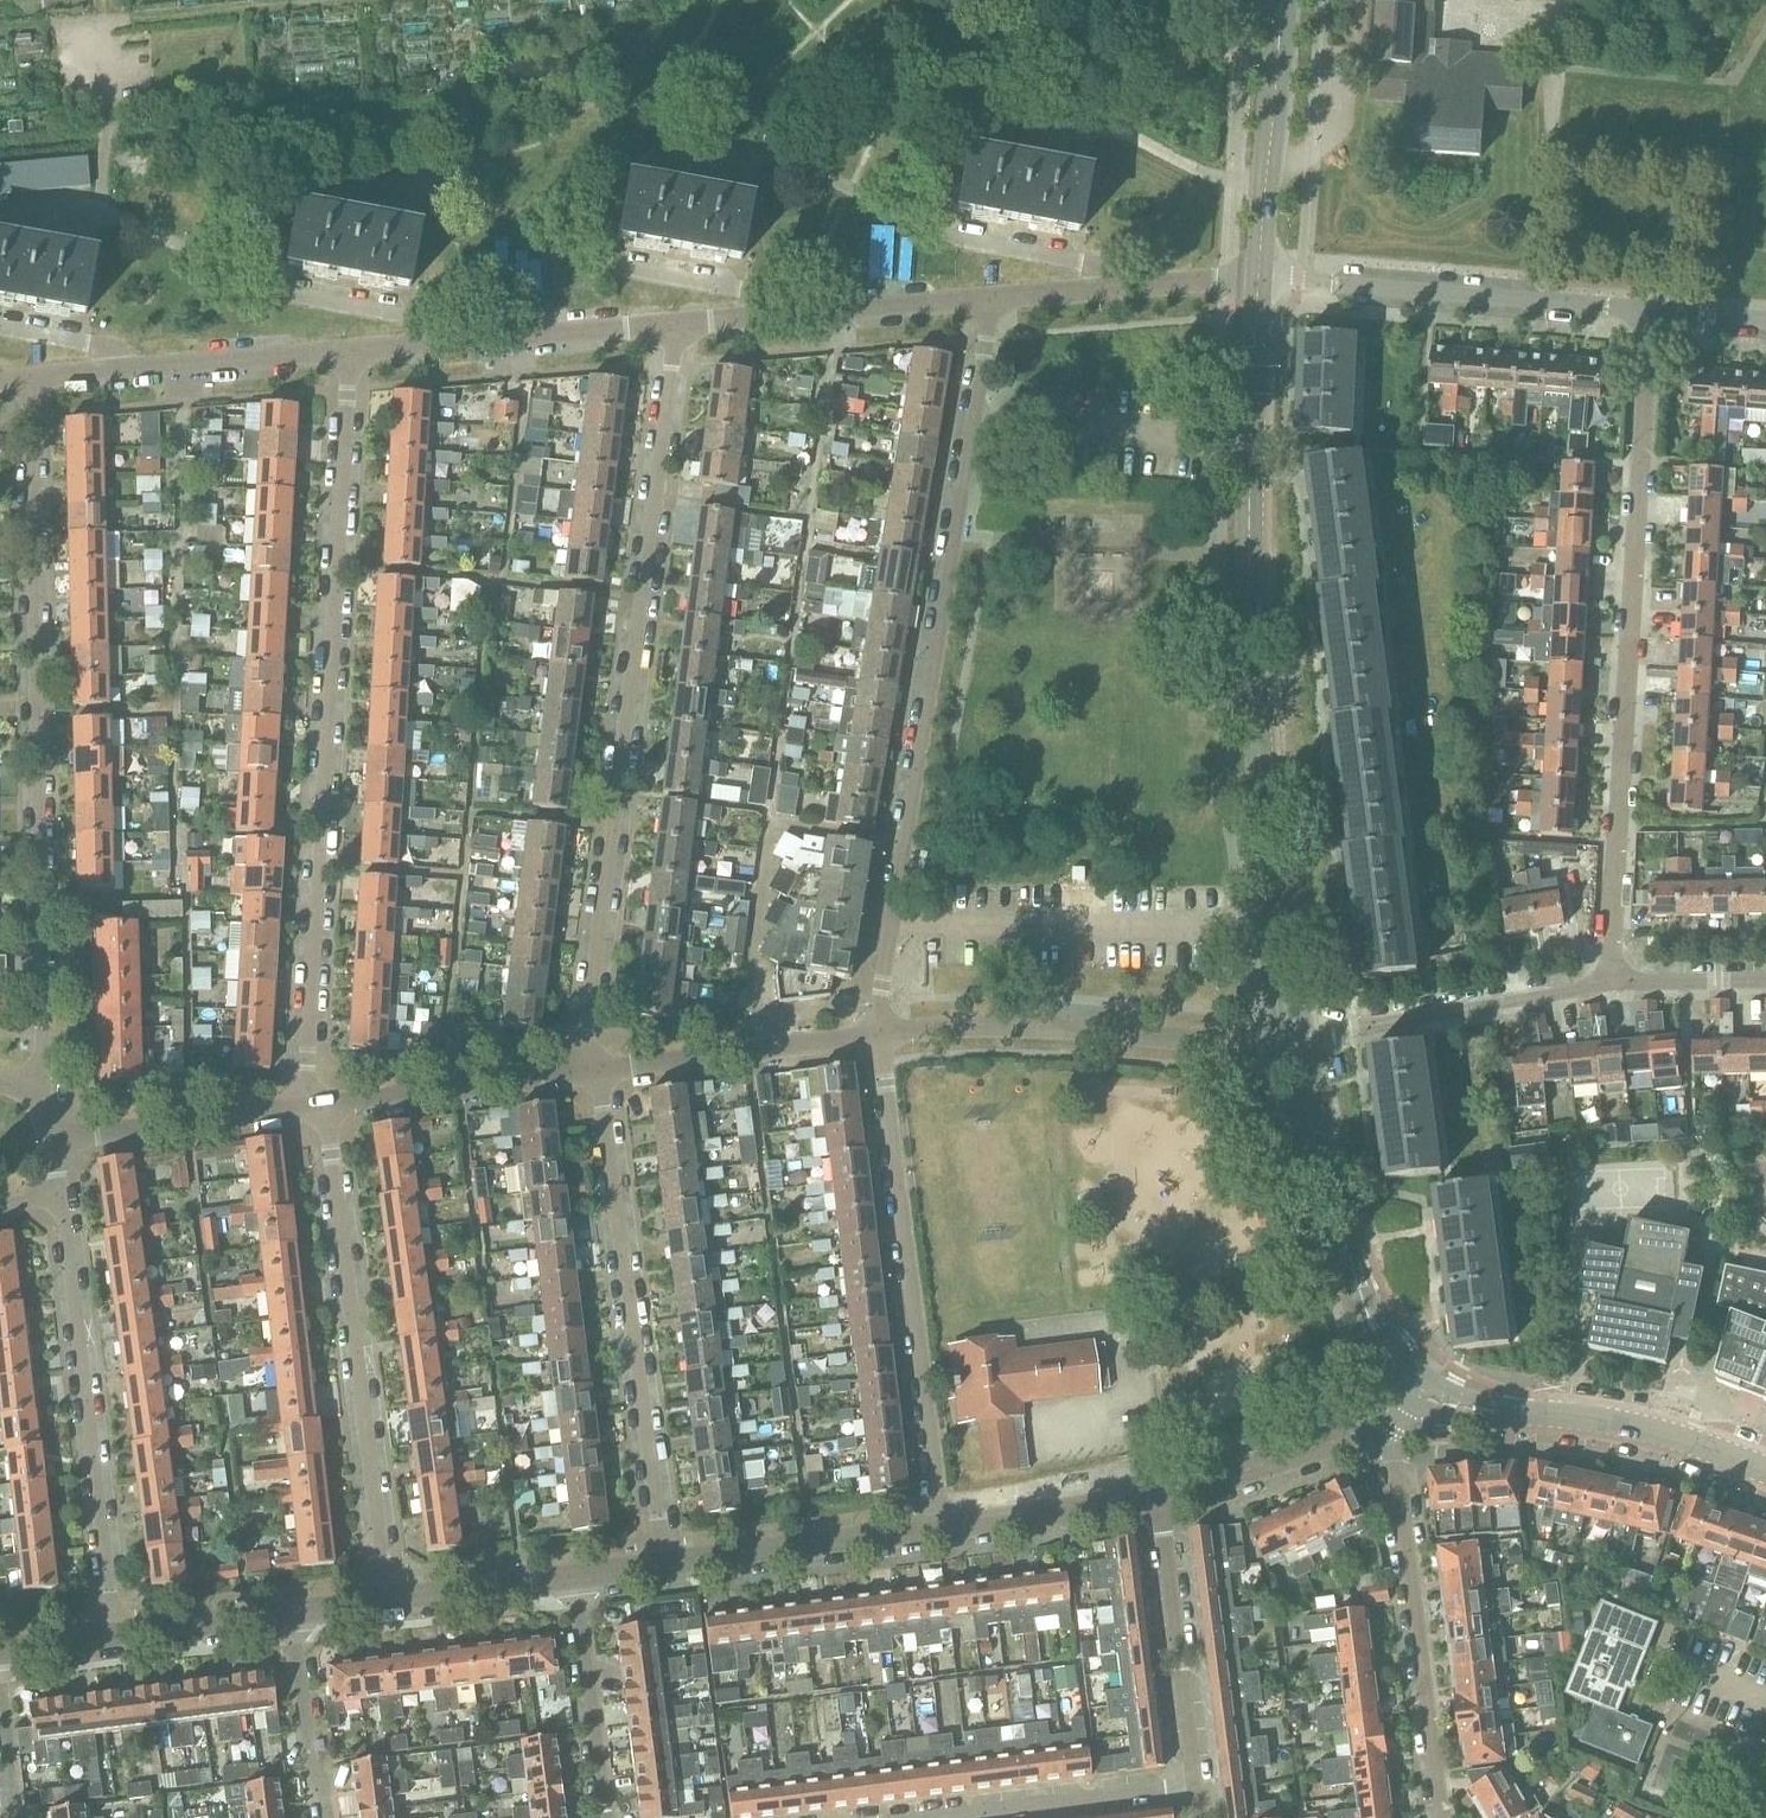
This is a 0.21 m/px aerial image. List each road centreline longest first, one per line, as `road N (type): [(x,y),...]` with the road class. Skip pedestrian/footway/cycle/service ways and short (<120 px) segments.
road 1 (residential): [(319,1106),(306,1060),(352,351)]
road 2 (residential): [(591,1065),(586,1029),(676,324)]
road 3 (residential): [(49,1085),(28,377)]
road 4 (residential): [(1615,984),(1652,308)]
road 5 (tertiary): [(1280,924),(1250,552),(1259,278)]
road 6 (residential): [(892,922),(991,296)]
road 7 (residential): [(667,1570),(603,1106),(591,1065)]
road 8 (residential): [(389,1607),(319,1106)]
road 9 (residential): [(940,1530),(880,1034)]
road 10 (residential): [(64,1204),(118,1643)]
road 11 (residential): [(880,1034),(992,1026),(1190,1038),(1297,1033)]
road 12 (residential): [(1444,1817),(1394,1464),(1380,1417)]
road 13 (residential): [(1652,308),(1259,278)]
road 14 (residential): [(892,922),(1280,924)]
road 15 (tertiary): [(1410,1384),(1367,1308),(1297,1033)]
road 16 (tertiary): [(1765,1470),(1665,1433),(1451,1406),(1410,1384)]
road 17 (residential): [(352,351),(676,324)]
road 18 (residential): [(28,377),(352,351)]
road 19 (residential): [(1615,984),(1297,1033)]
road 20 (residential): [(676,324),(991,296)]
road 21 (residential): [(591,1065),(880,1034)]
road 22 (residential): [(1161,1497),(1195,1783)]
road 23 (tertiary): [(1259,278),(1283,0)]
road 24 (tertiary): [(667,1570),(940,1530)]
road 25 (residential): [(319,1106),(591,1065)]
road 26 (residential): [(991,296),(1259,278)]
road 27 (residential): [(58,1141),(319,1106)]
road 28 (residential): [(939,1817),(1195,1783)]
road 29 (residential): [(613,1817),(582,1581)]
road 30 (tertiary): [(1161,1497),(1380,1417)]
road 31 (tertiary): [(940,1530),(1161,1497)]
road 32 (residential): [(322,1817),(298,1619)]
road 33 (tertiary): [(389,1607),(582,1581)]
road 34 (tertiary): [(118,1643),(298,1619)]
road 35 (residential): [(1765,979),(1615,984)]
road 36 (residential): [(13,1817),(0,1687)]

